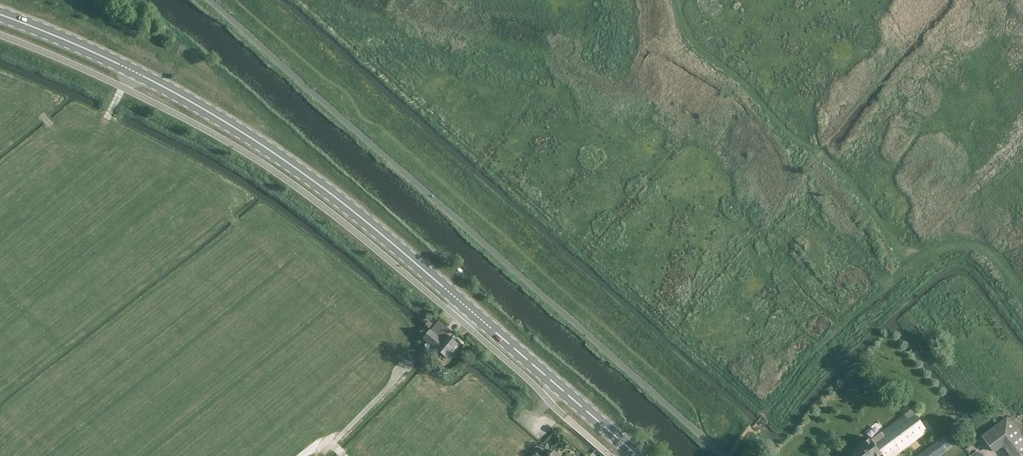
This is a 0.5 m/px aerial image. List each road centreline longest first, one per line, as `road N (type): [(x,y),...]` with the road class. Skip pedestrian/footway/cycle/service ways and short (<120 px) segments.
road 1 (primary): [(638,455),(364,218),(276,153),(171,88),(0,14)]
road 2 (unclassified): [(722,455),(211,0)]

